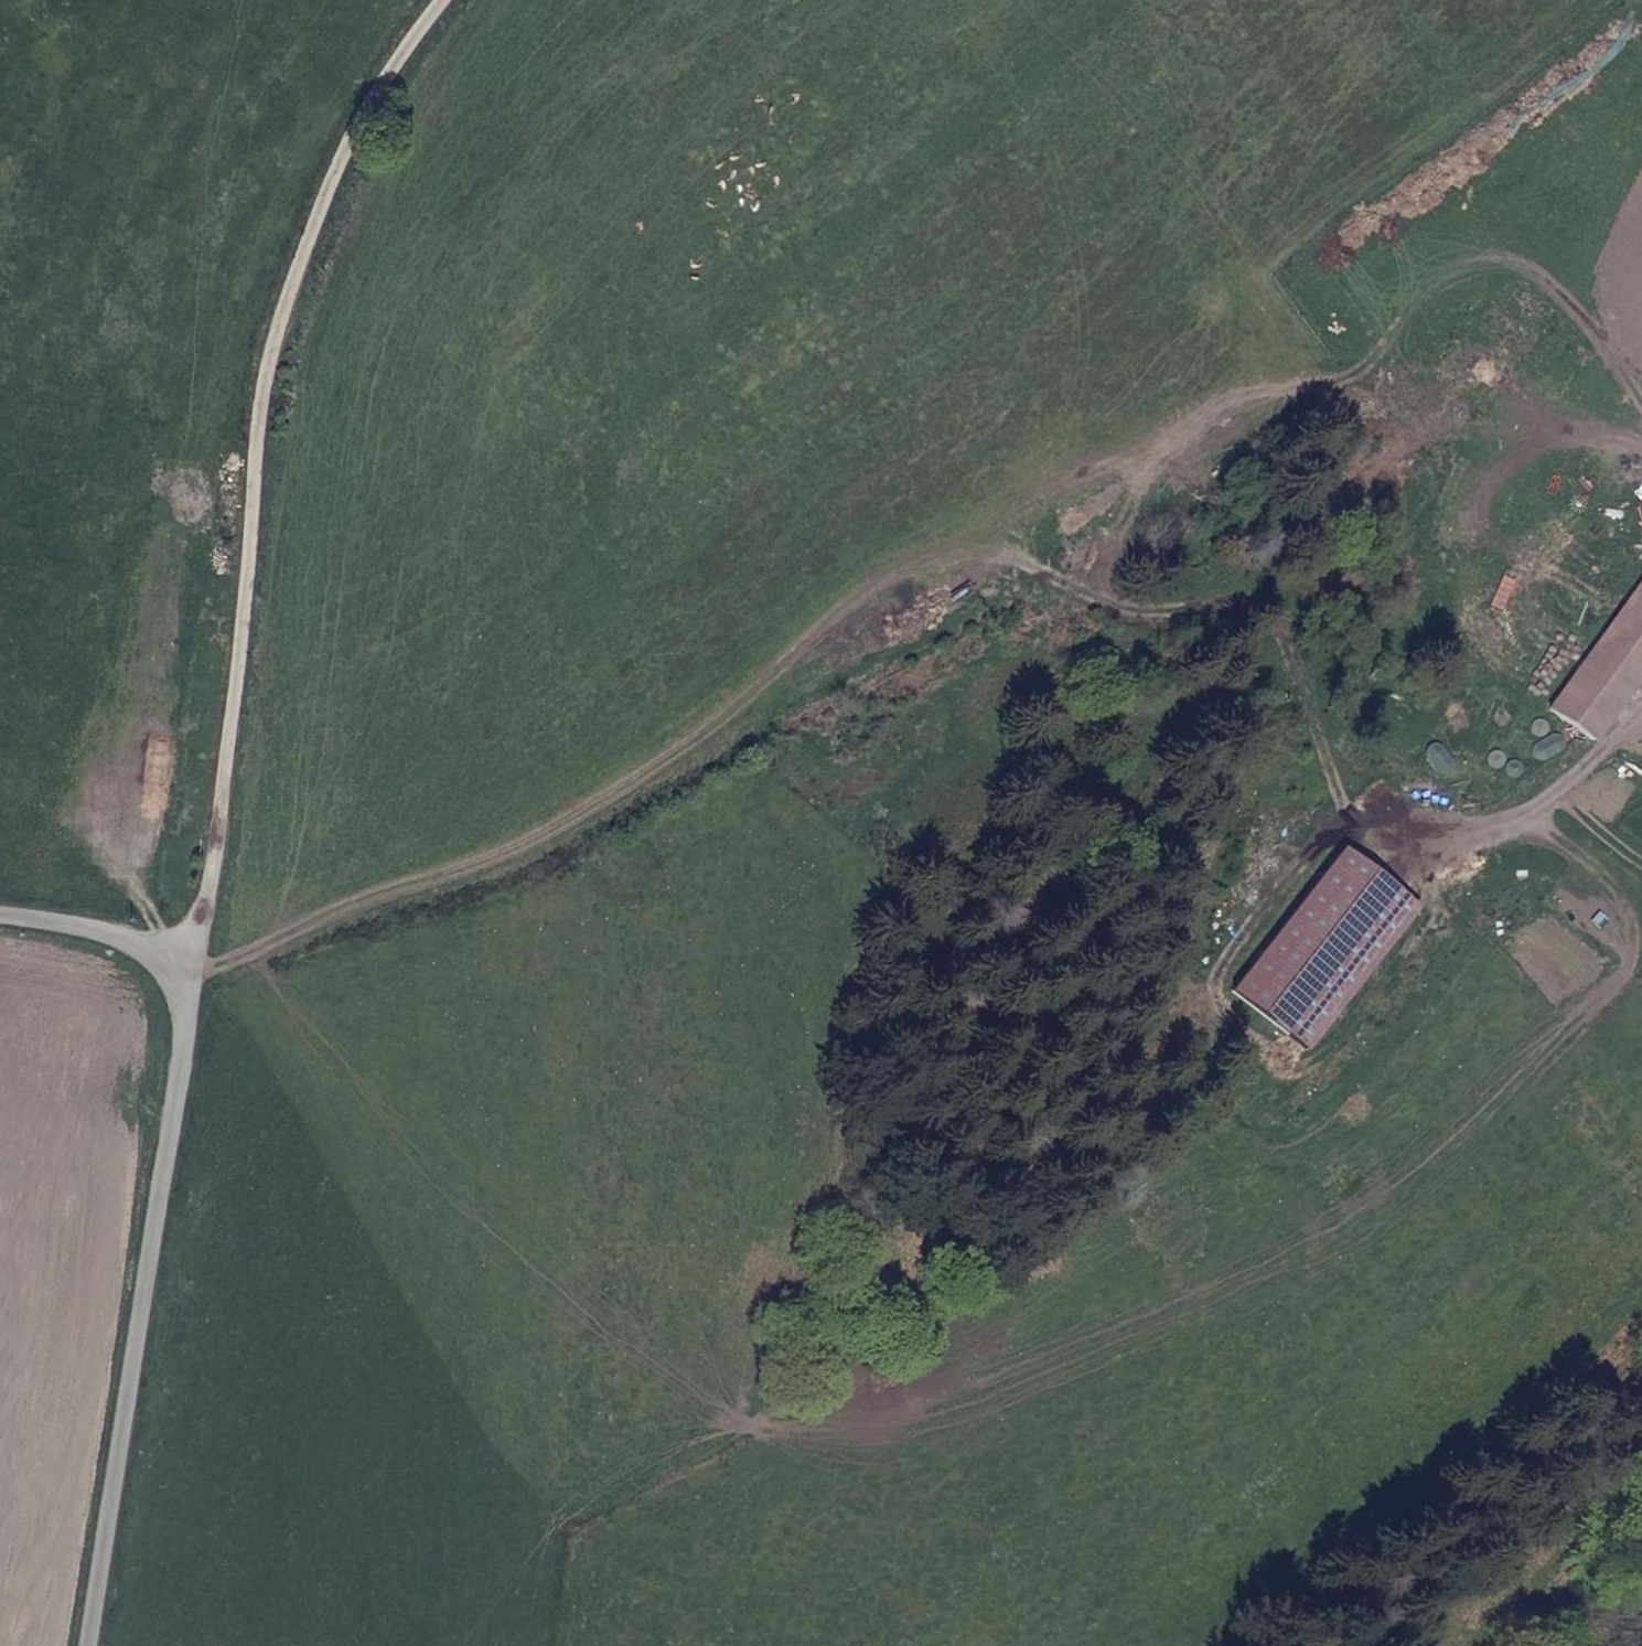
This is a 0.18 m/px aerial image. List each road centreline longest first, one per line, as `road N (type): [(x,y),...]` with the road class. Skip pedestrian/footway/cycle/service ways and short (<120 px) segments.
road 1 (track): [(443,0),(363,120),(275,341),(195,953)]
road 2 (residential): [(195,953),(90,1645)]
road 3 (unclassified): [(195,953),(0,925)]

